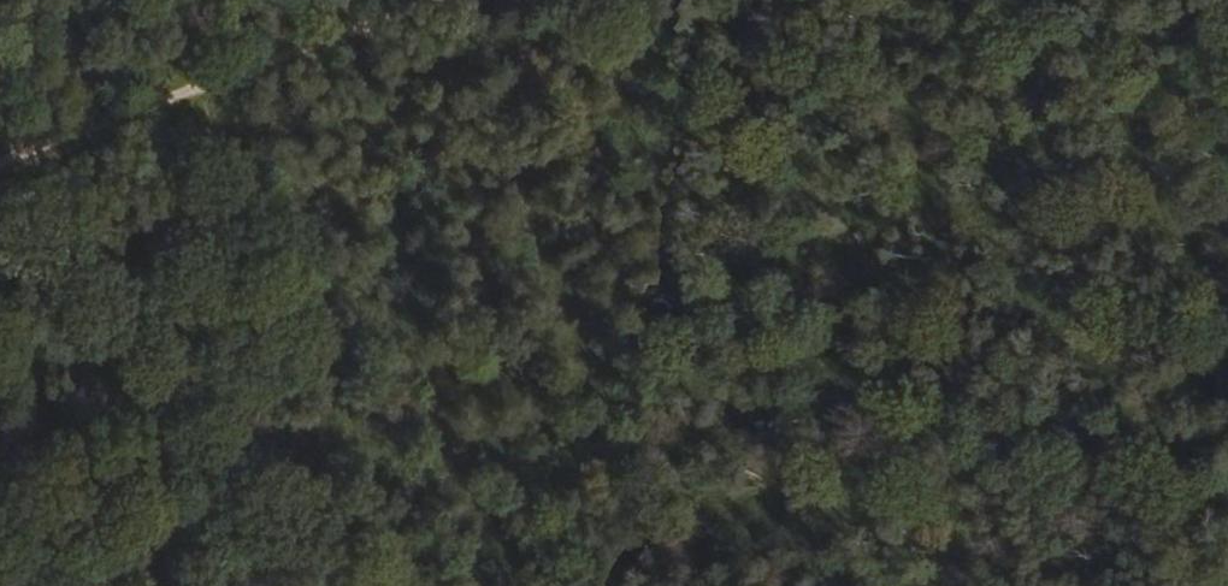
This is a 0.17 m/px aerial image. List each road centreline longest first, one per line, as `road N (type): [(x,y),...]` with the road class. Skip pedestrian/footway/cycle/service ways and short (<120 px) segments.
road 1 (track): [(0,158),(388,0)]

